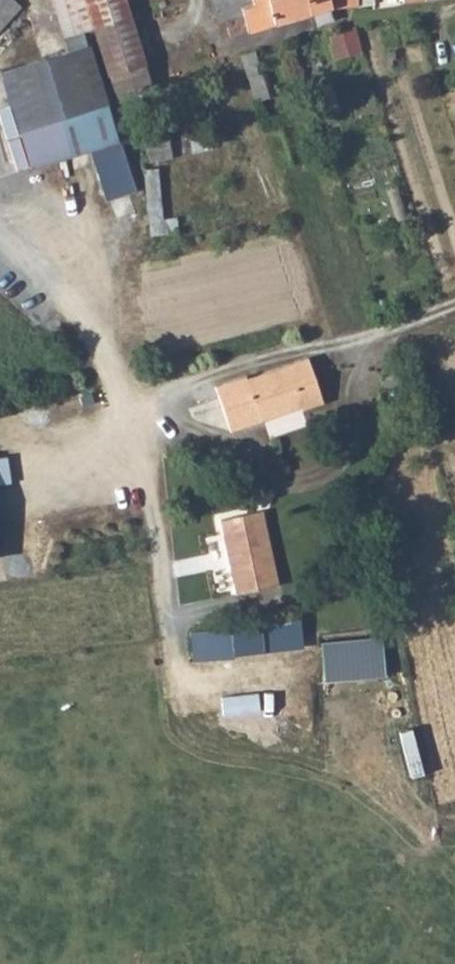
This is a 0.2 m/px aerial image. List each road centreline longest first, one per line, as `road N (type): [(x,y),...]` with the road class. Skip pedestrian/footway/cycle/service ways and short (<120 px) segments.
road 1 (track): [(0,228),(126,393),(178,389),(298,351),(356,345),(454,308)]

